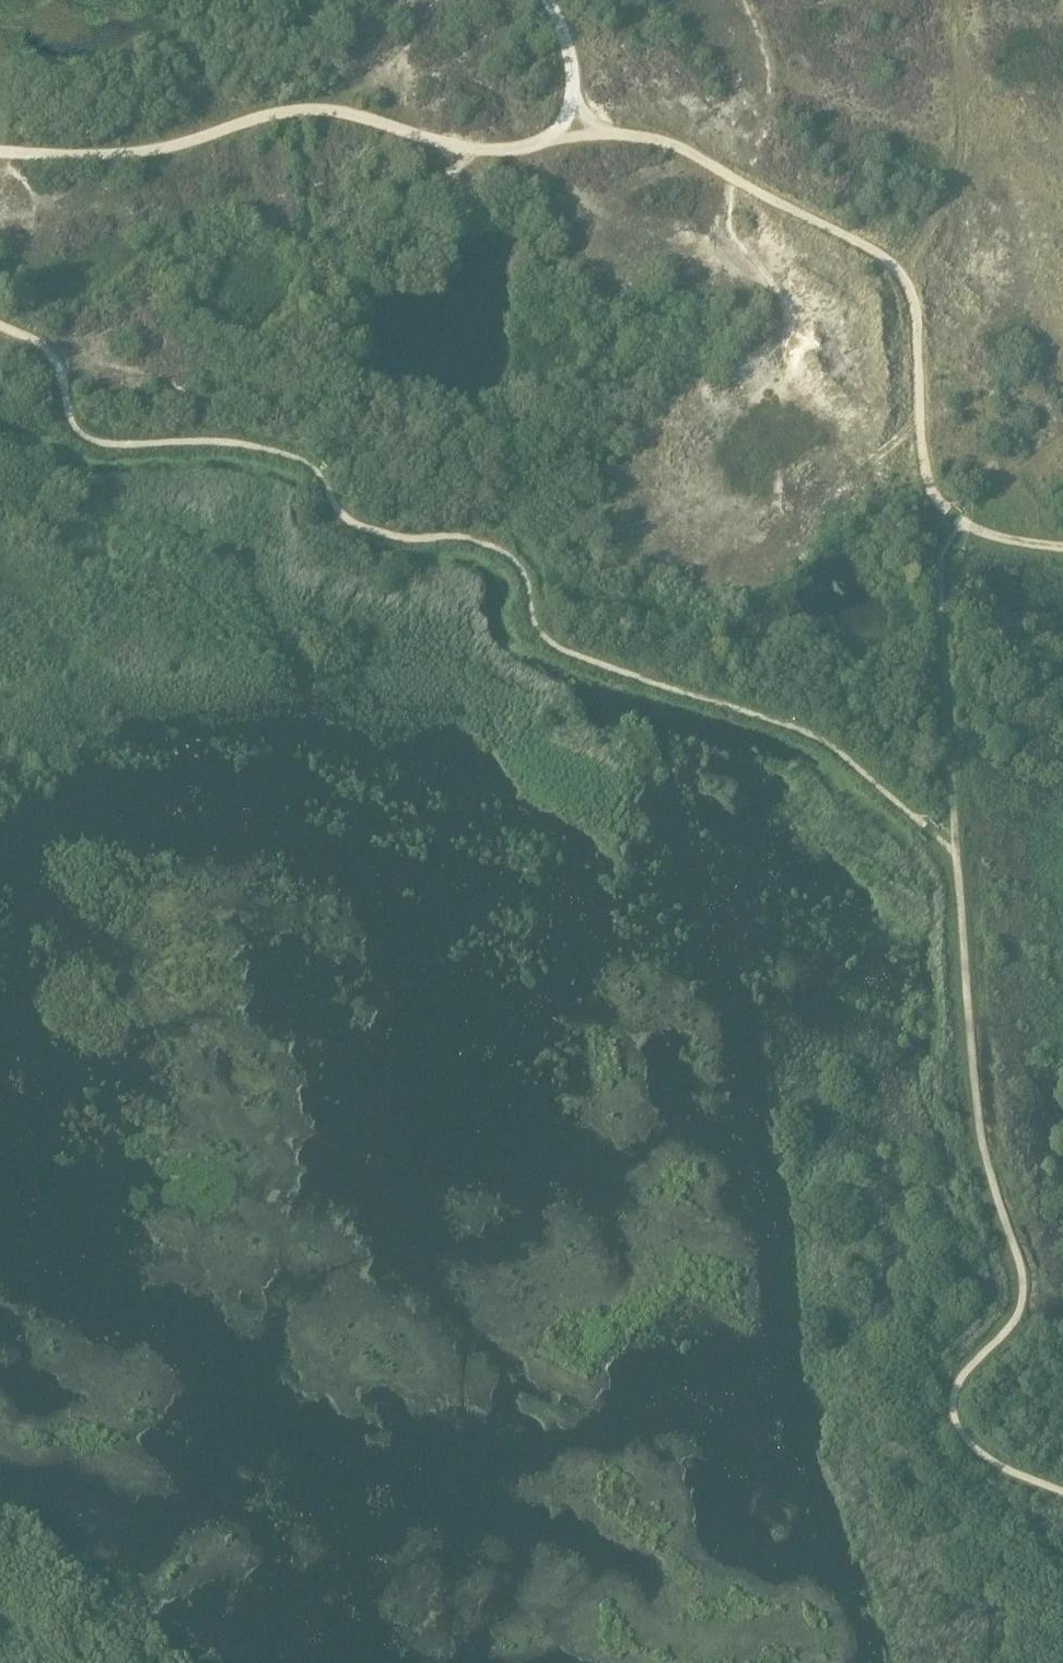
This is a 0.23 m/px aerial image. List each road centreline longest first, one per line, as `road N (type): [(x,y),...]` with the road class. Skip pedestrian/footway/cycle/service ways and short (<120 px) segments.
road 1 (track): [(884,279),(956,176),(945,0)]

